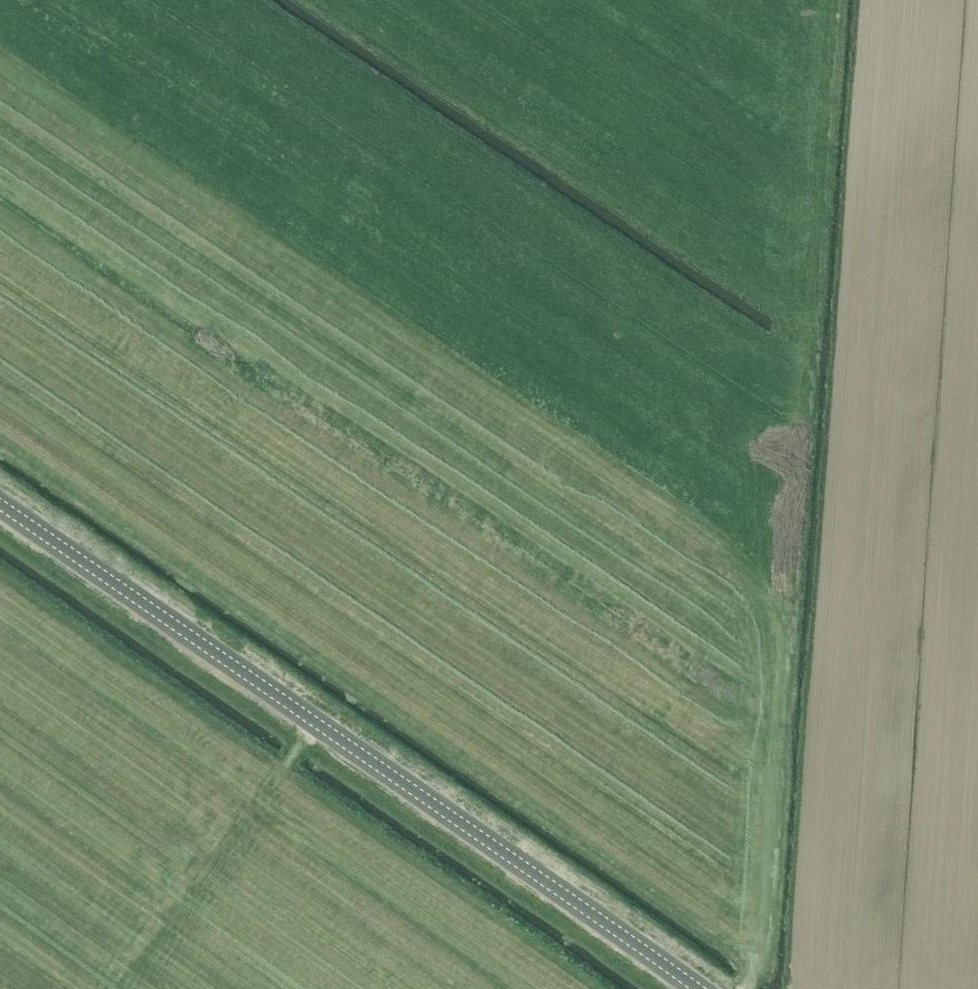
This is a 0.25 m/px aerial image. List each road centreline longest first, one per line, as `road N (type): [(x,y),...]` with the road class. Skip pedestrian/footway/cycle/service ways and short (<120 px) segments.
road 1 (tertiary): [(693,988),(0,503)]

